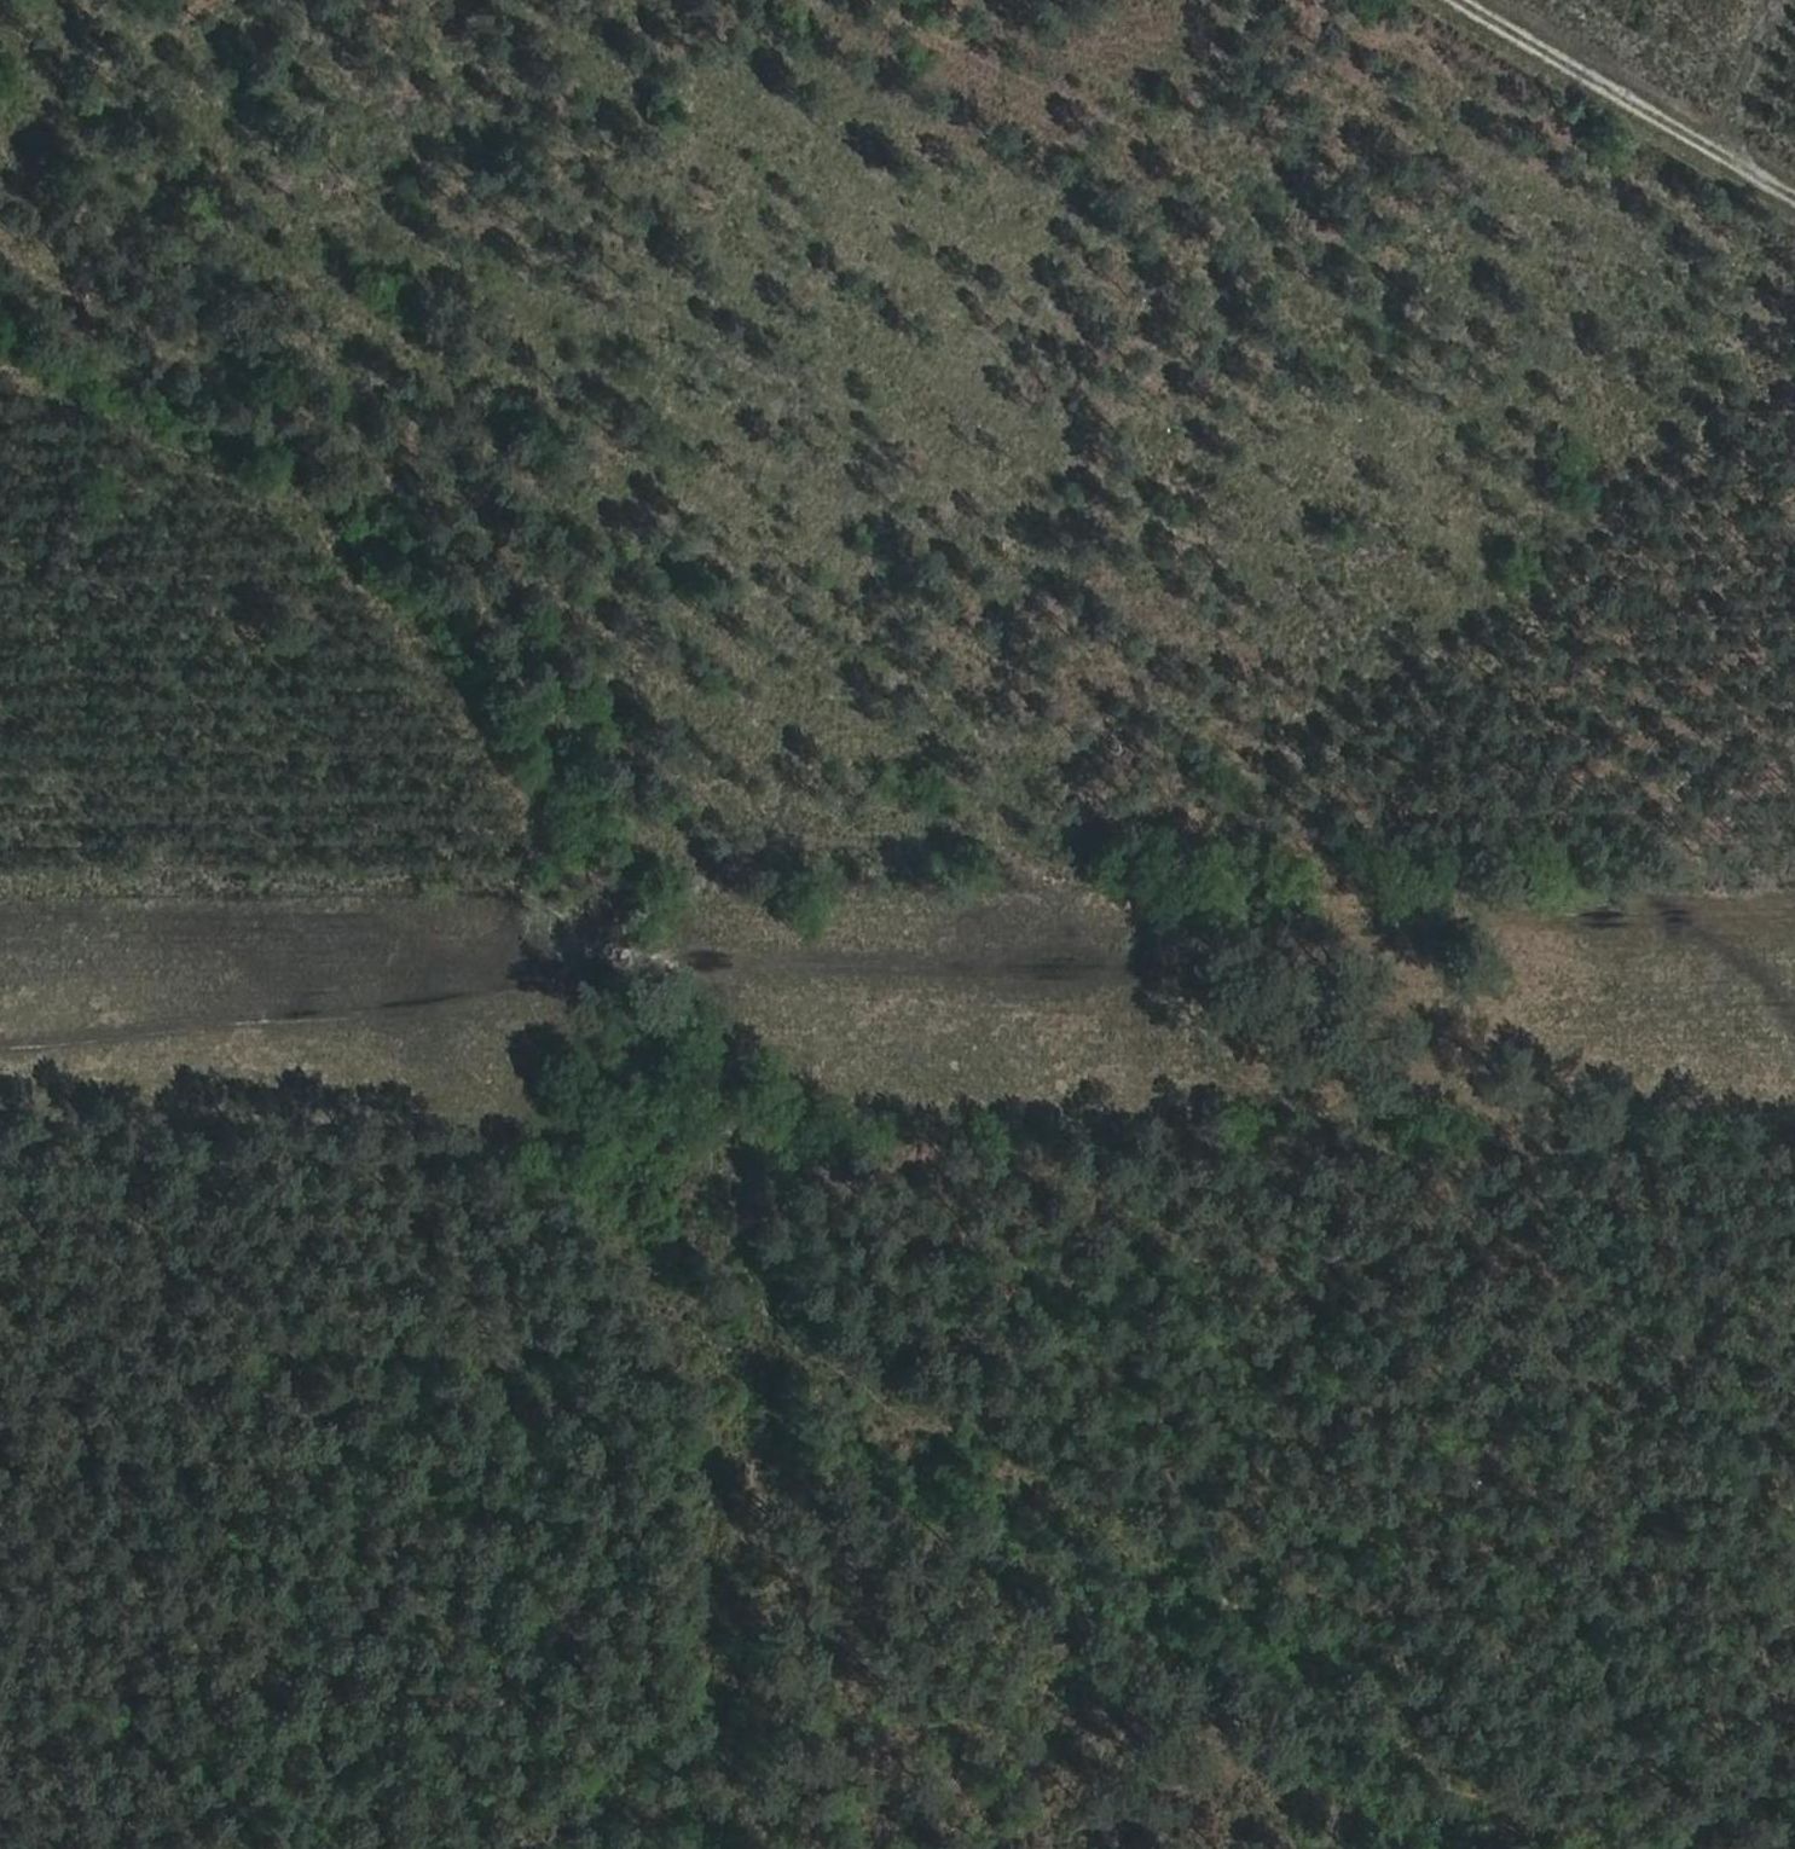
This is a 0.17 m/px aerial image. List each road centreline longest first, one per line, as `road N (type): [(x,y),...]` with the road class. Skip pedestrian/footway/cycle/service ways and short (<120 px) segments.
road 1 (track): [(0,1029),(567,945),(1794,912)]
road 2 (track): [(1794,200),(1456,0)]

